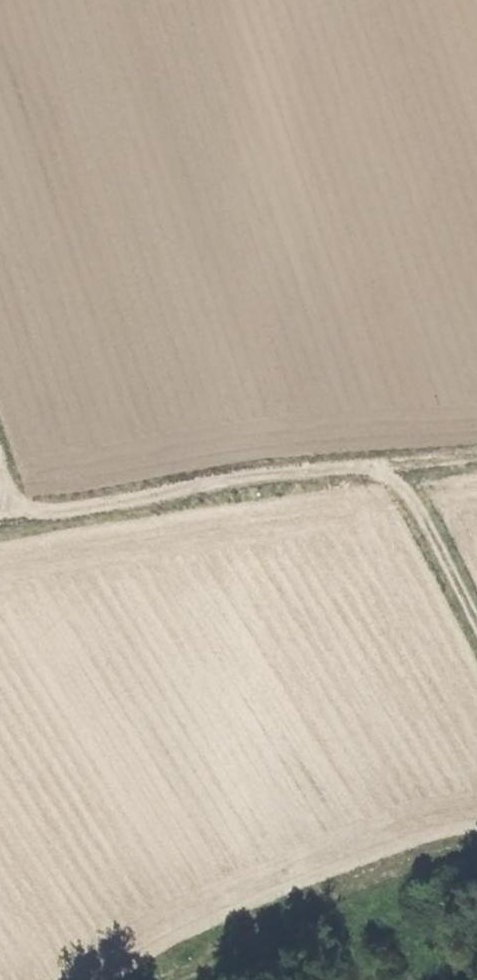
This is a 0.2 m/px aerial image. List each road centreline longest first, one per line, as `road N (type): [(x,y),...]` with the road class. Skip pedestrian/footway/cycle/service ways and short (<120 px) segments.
road 1 (track): [(0,436),(26,508),(476,446)]
road 2 (track): [(169,979),(476,831)]
road 3 (track): [(476,595),(428,495),(387,458)]

